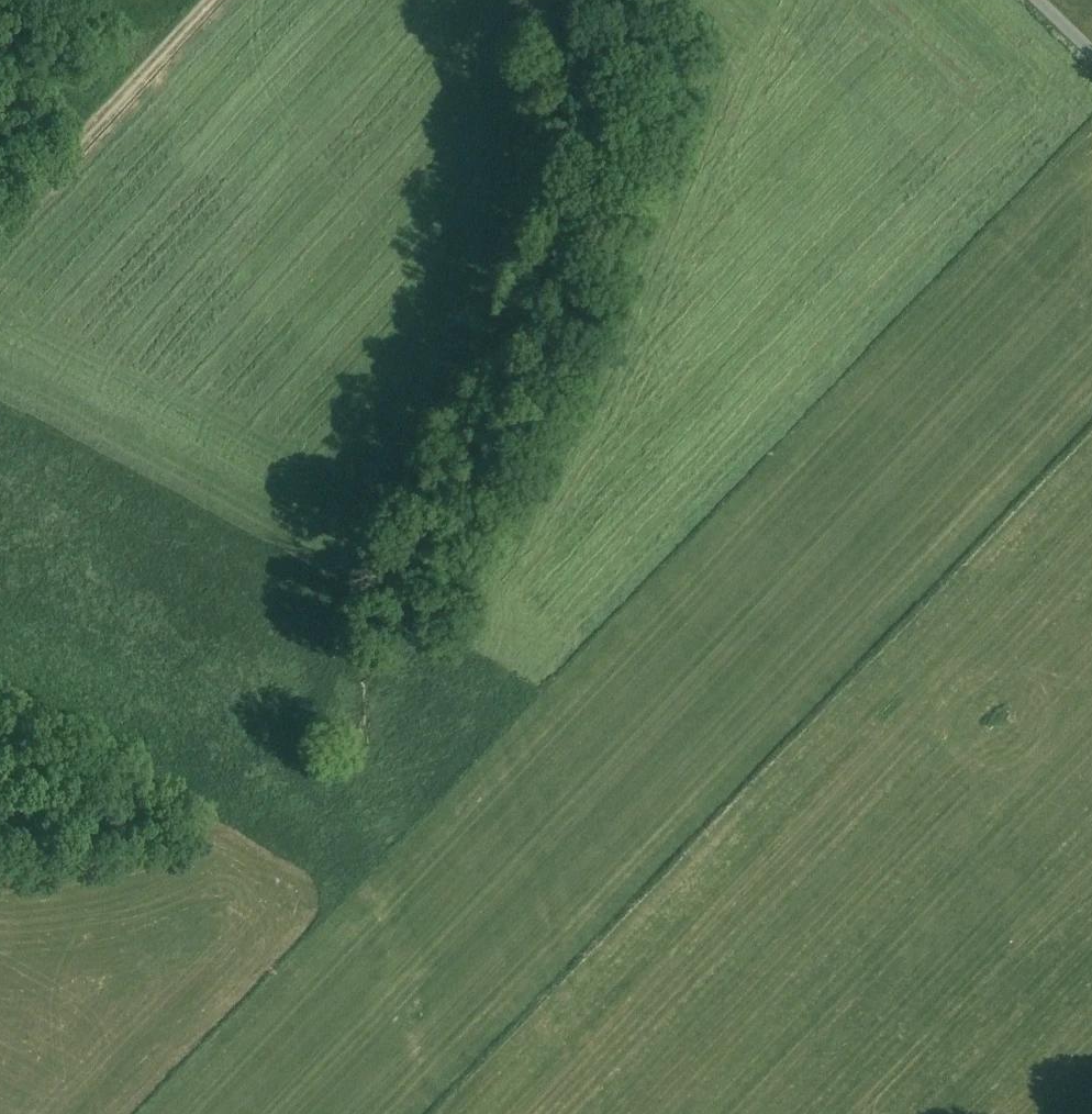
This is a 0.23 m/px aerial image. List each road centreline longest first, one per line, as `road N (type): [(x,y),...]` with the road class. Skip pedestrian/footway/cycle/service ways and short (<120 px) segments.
road 1 (track): [(210,0),(0,228)]

